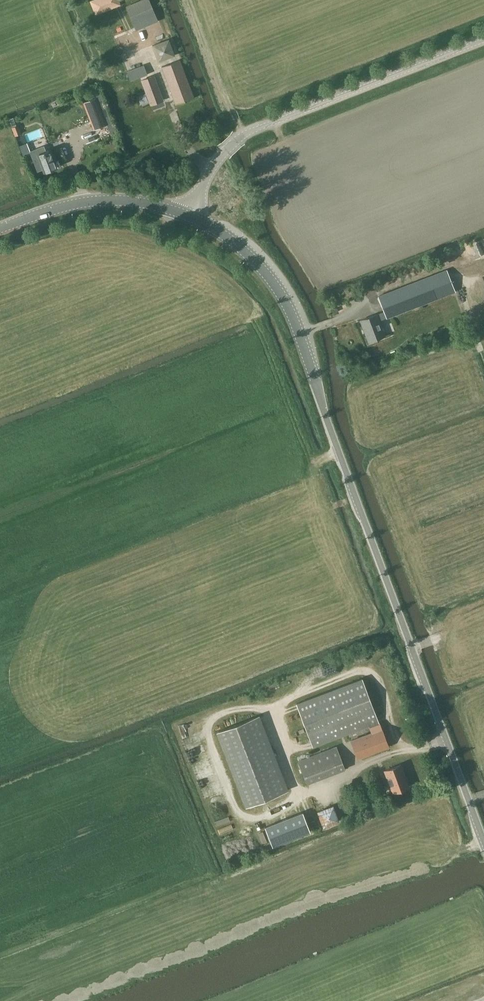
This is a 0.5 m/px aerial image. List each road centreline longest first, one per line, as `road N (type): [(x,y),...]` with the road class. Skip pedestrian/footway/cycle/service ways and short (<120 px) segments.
road 1 (tertiary): [(483,843),(286,302),(247,252),(181,211)]
road 2 (unclassified): [(181,211),(246,133),(483,42)]
road 3 (track): [(311,791),(299,789),(254,817),(241,815),(208,726),(230,713),(270,714),(286,761)]
road 4 (track): [(274,716),(293,696),(367,669),(408,749)]
road 5 (tertiary): [(0,229),(94,202),(181,211)]

